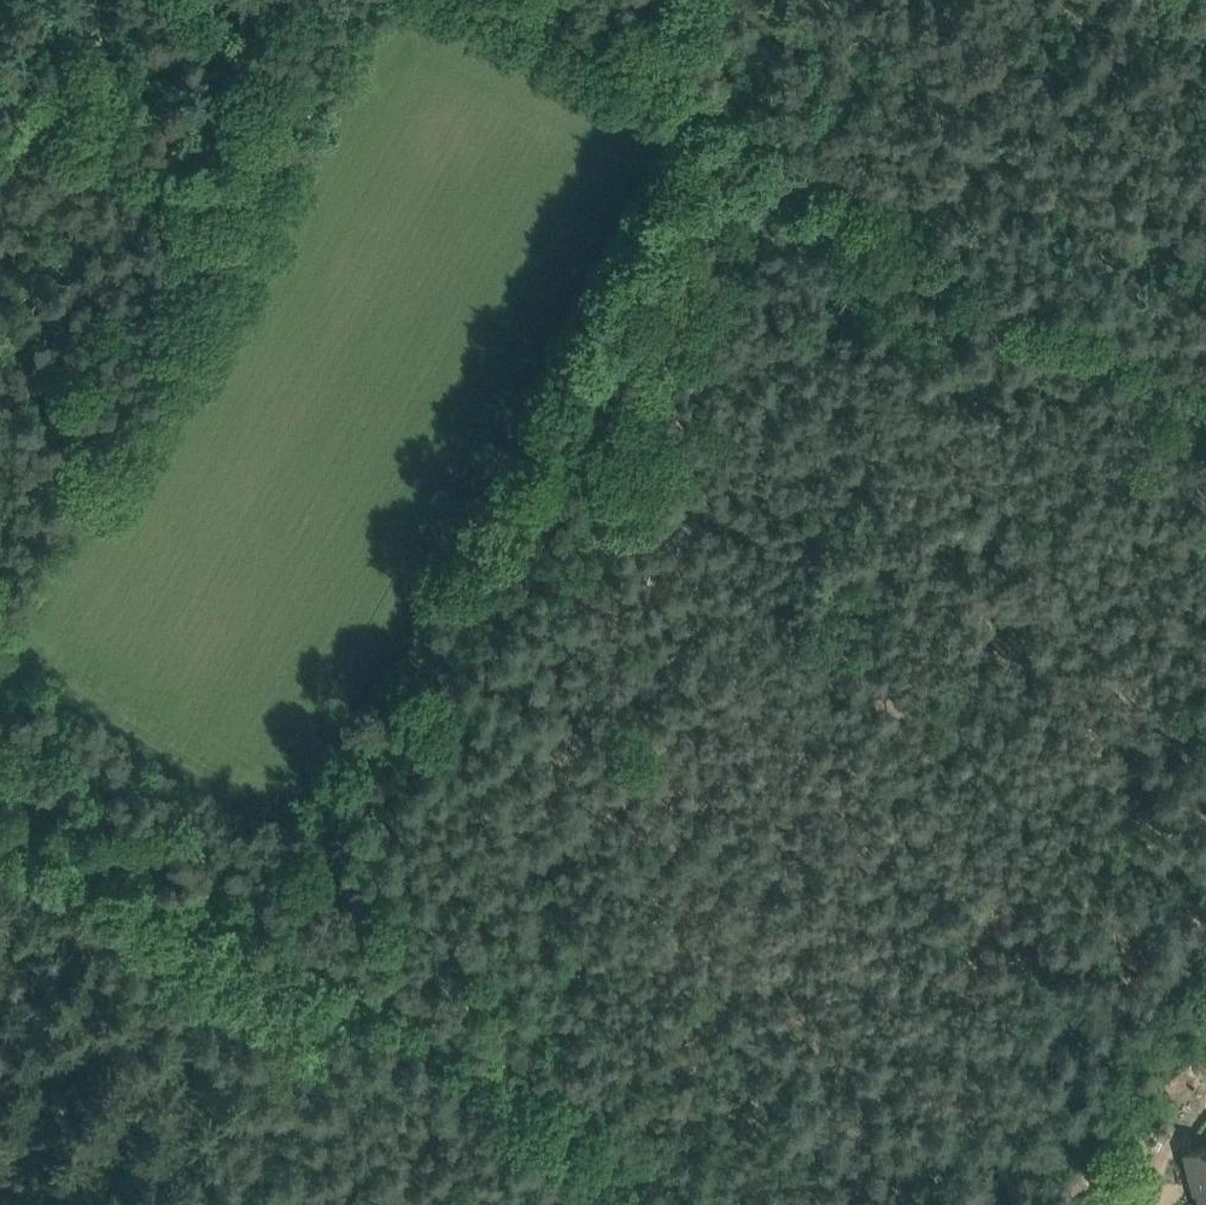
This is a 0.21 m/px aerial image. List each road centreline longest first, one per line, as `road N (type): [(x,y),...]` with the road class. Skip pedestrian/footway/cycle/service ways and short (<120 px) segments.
road 1 (track): [(1205,220),(1135,345),(502,0)]
road 2 (track): [(0,719),(401,985),(501,1068),(634,1204)]

